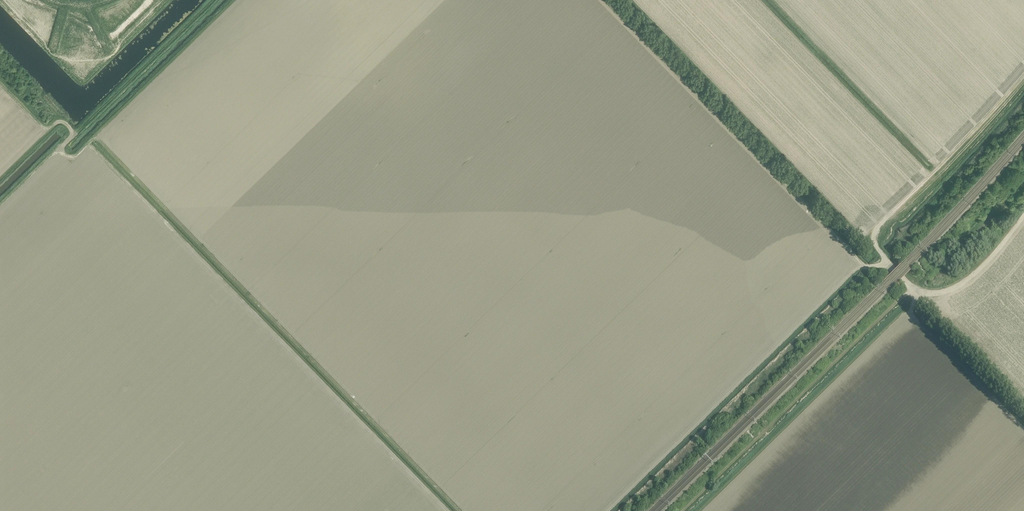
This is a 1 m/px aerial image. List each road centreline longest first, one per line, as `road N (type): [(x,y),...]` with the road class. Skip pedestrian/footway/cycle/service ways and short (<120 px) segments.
road 1 (track): [(1023,75),(879,225),(874,241),(911,288),(936,294),(974,273),(1023,216)]
road 2 (track): [(911,288),(682,510)]

